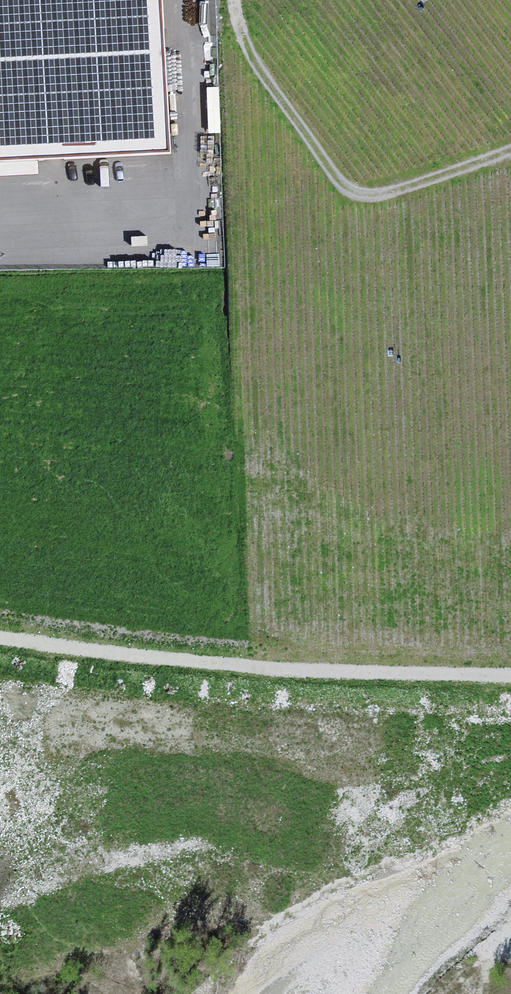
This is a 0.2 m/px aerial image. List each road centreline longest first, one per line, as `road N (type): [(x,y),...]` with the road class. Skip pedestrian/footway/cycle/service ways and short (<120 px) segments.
road 1 (track): [(221,20),(227,618),(245,638),(280,655)]
road 2 (track): [(223,0),(221,20),(241,57),(344,192),(367,200),(510,149)]
road 3 (track): [(280,655),(510,669)]

